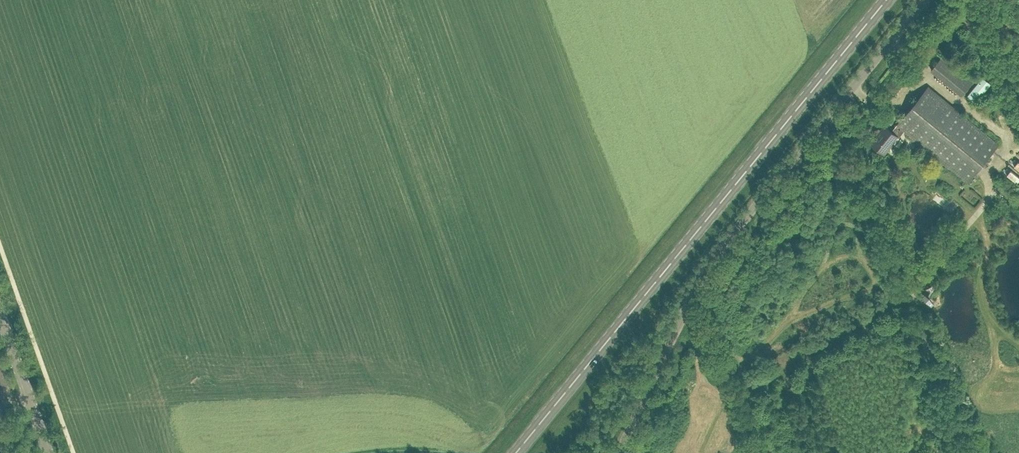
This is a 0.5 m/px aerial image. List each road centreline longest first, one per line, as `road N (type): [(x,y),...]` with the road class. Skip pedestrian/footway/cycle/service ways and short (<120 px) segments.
road 1 (primary): [(515,452),(885,0)]
road 2 (unclassified): [(617,452),(708,267),(924,0)]
road 3 (tertiary): [(48,452),(0,316)]

